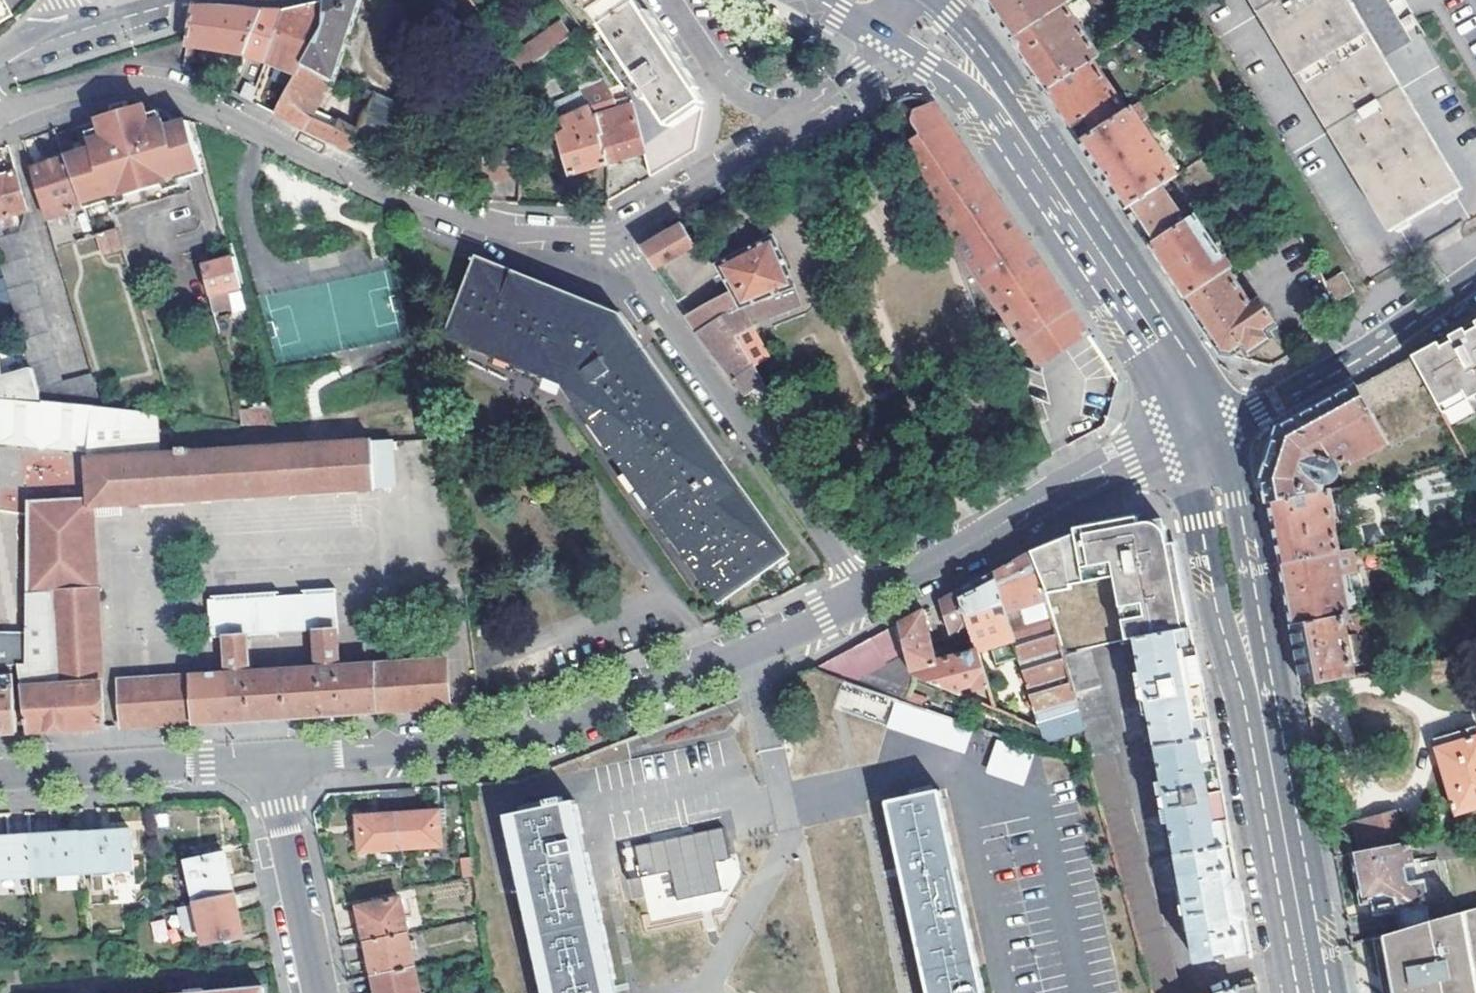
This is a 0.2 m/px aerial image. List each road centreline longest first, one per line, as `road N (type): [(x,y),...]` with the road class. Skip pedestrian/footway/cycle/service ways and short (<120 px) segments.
road 1 (residential): [(0,116),(76,92),(152,84),(433,213),(513,233),(611,236)]
road 2 (residential): [(866,598),(526,737),(269,759)]
road 3 (secondary): [(1314,992),(1205,435)]
road 4 (residential): [(866,598),(611,236)]
road 5 (secondary): [(997,98),(1159,340),(1205,435)]
road 6 (residential): [(1205,435),(866,598)]
road 7 (residential): [(611,236),(870,74),(884,40)]
road 8 (secondary): [(1205,435),(1338,365),(1475,273)]
road 9 (residential): [(269,759),(0,776)]
road 10 (residential): [(269,759),(319,992)]
road 11 (secondary): [(884,40),(997,98)]

